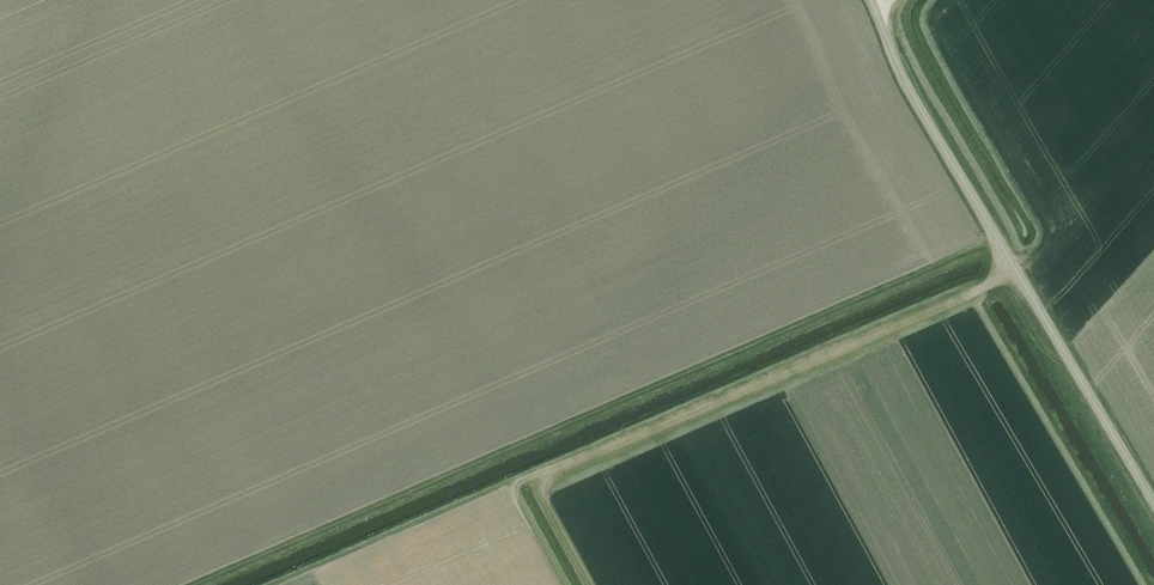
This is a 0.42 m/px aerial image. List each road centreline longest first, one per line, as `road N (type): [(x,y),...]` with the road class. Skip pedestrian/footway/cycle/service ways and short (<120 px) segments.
road 1 (unclassified): [(1153,502),(899,70),(871,0)]

